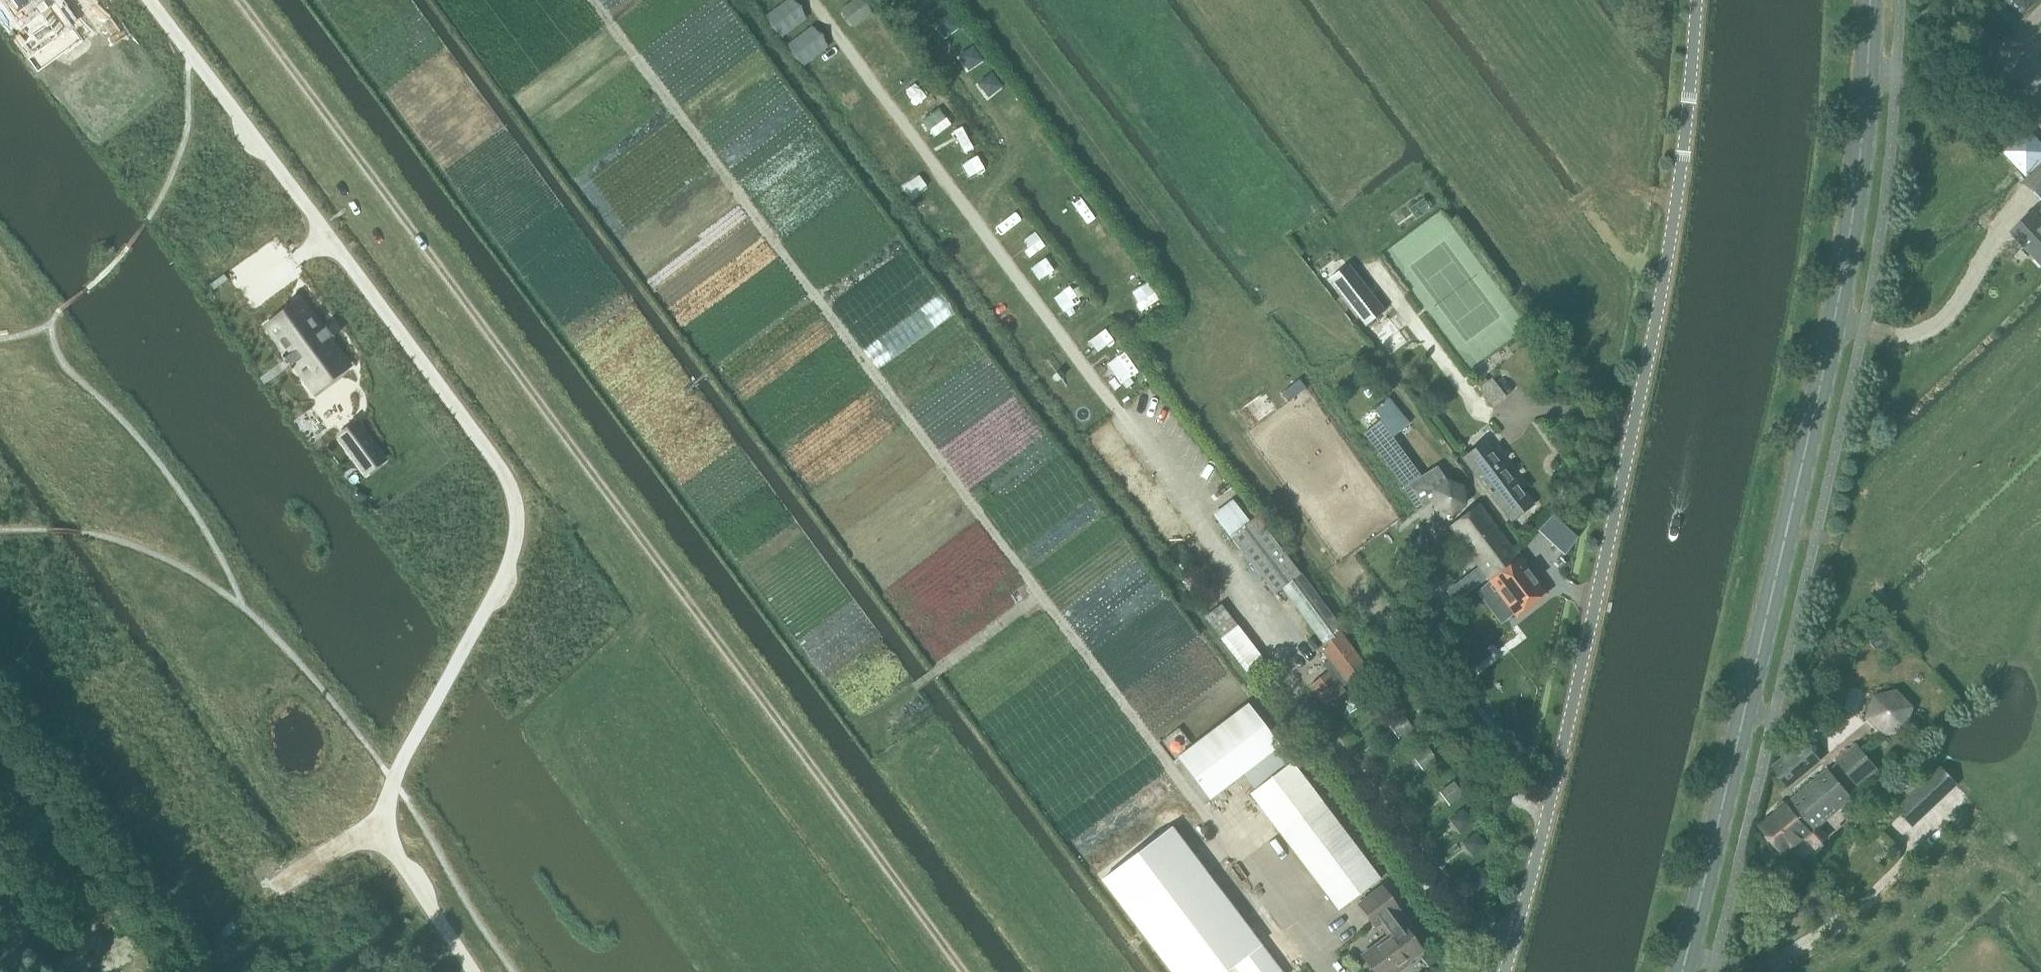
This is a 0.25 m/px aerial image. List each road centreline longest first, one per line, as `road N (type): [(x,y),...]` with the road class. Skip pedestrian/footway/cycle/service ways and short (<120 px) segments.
road 1 (track): [(963,971),(240,0)]
road 2 (unclassified): [(475,971),(397,855),(387,813),(398,769),(501,579),(517,534),(511,486),(148,0)]
road 3 (track): [(1227,848),(592,0)]
road 4 (secondary): [(1681,971),(1838,319),(1867,131),(1872,0)]
road 5 (unclassified): [(1505,971),(1552,796),(1667,266),(1697,0)]

